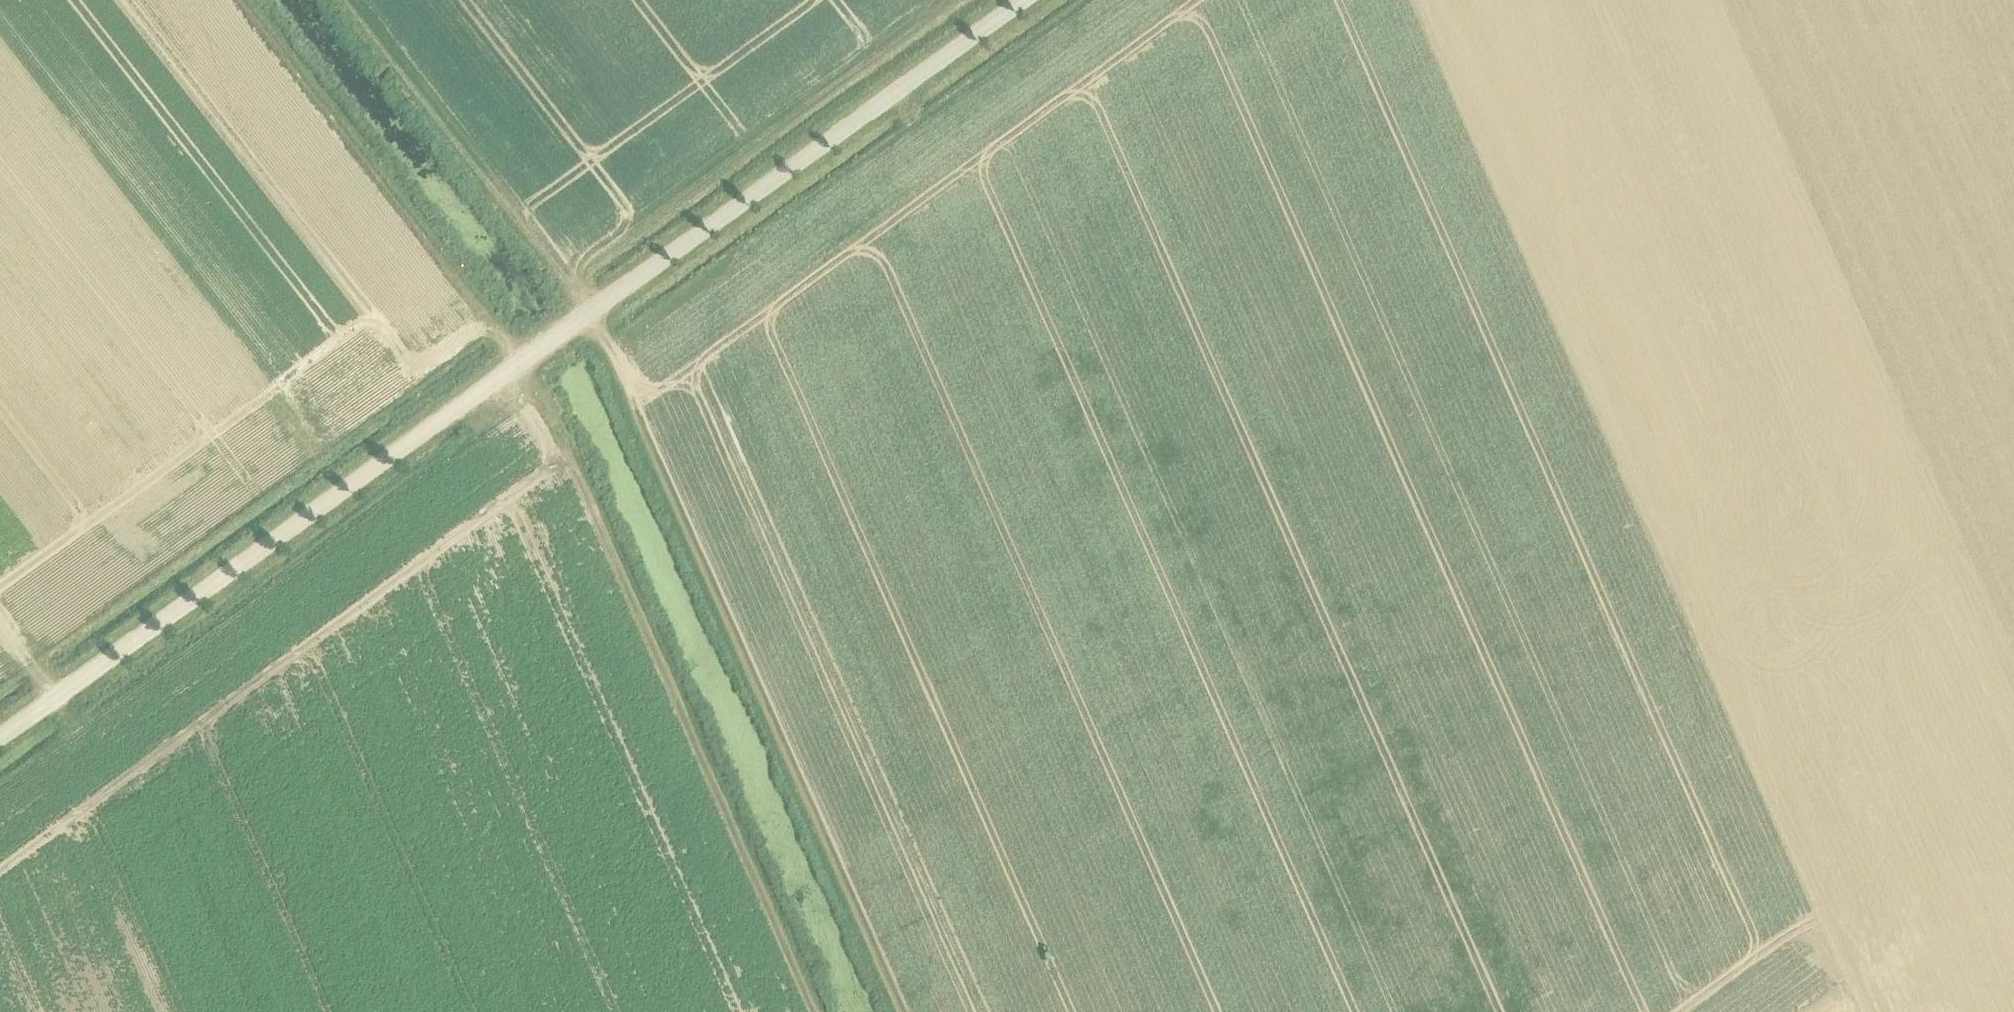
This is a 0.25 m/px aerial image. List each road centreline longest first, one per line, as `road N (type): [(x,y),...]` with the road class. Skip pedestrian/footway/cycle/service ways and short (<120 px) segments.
road 1 (unclassified): [(0,737),(1023,0)]

